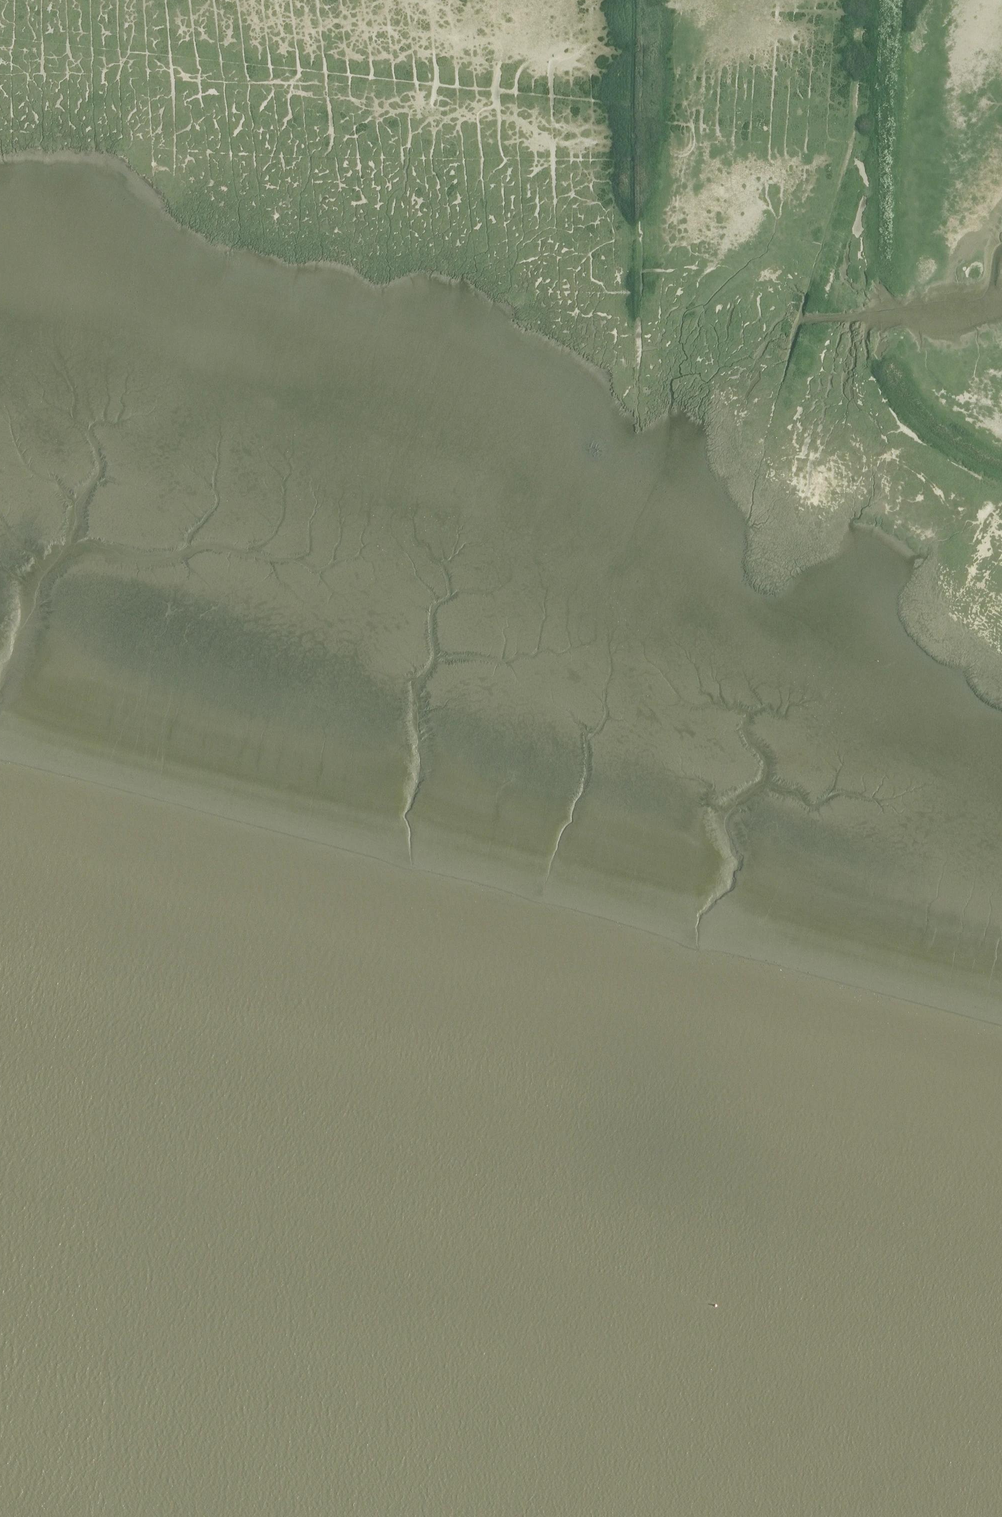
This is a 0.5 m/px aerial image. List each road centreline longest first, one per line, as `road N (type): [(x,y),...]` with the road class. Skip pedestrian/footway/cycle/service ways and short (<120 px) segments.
road 1 (track): [(1001,468),(925,422),(889,366)]

